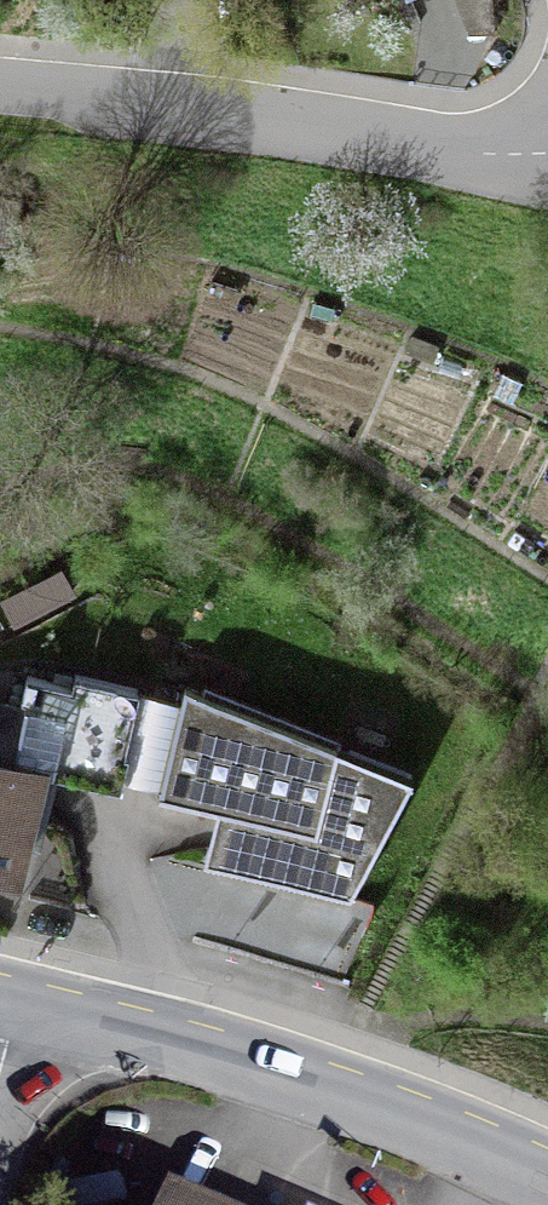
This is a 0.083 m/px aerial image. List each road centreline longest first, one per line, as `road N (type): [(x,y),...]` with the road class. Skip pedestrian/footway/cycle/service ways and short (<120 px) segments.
road 1 (residential): [(547,1180),(337,1094),(17,1003)]
road 2 (residential): [(0,87),(279,126),(547,177)]

